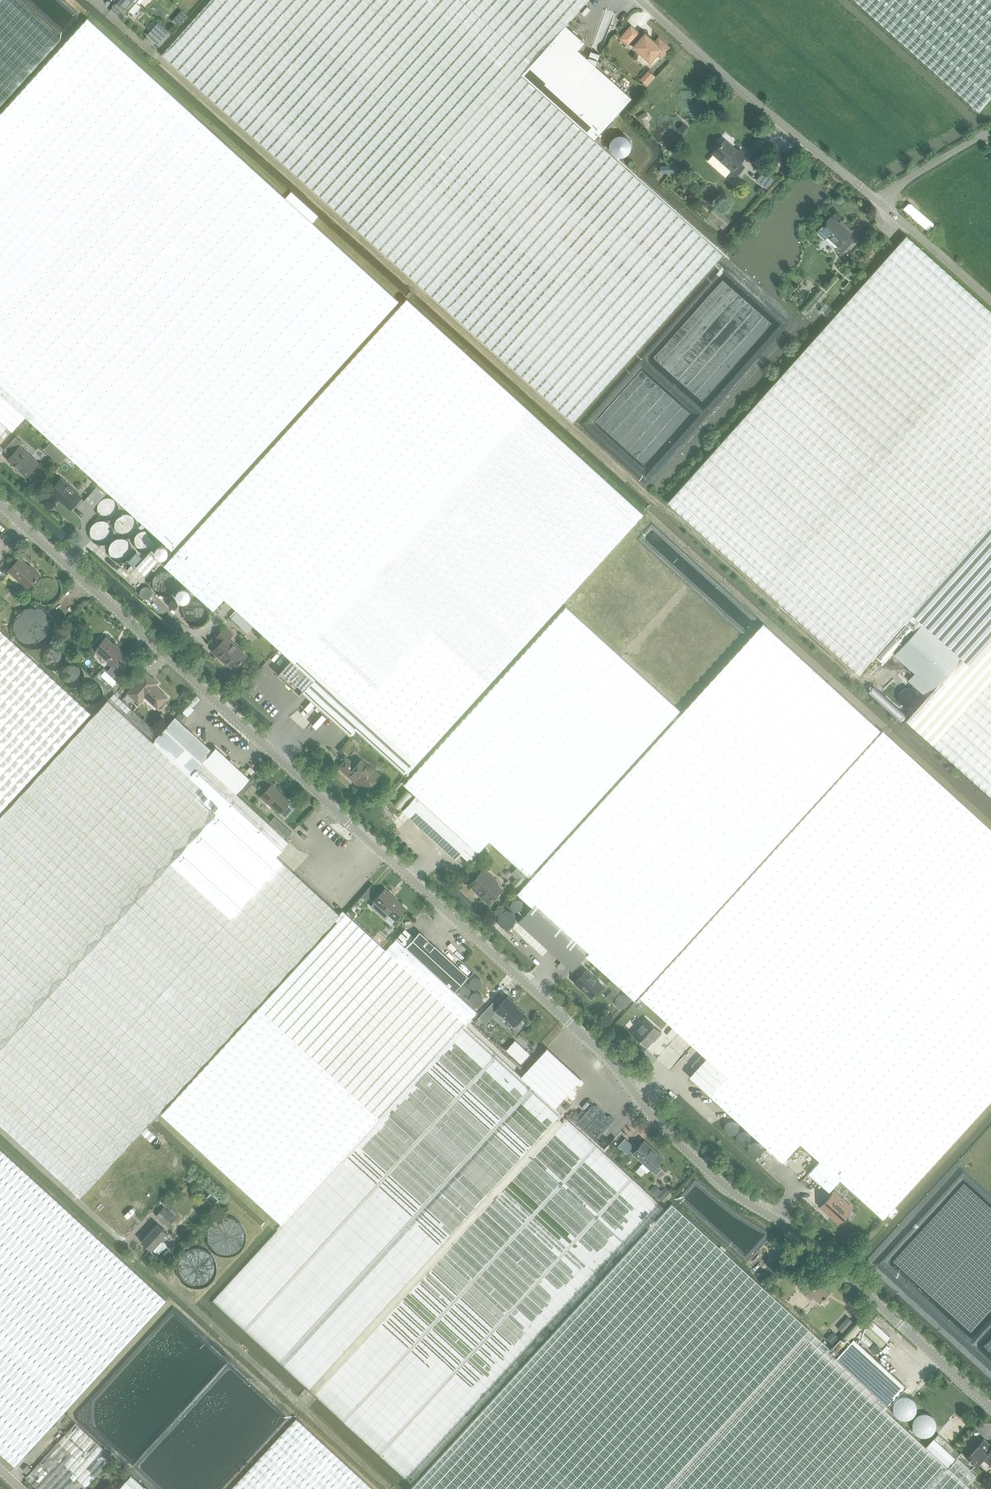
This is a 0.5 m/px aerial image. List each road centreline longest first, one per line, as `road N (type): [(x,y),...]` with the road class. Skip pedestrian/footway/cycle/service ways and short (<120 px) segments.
road 1 (unclassified): [(990,1403),(812,1238),(734,1190),(661,1126),(614,1060),(0,503)]
road 2 (unclassified): [(874,199),(645,0)]
road 3 (unclassified): [(990,300),(874,199)]
road 4 (residential): [(874,199),(990,129)]

